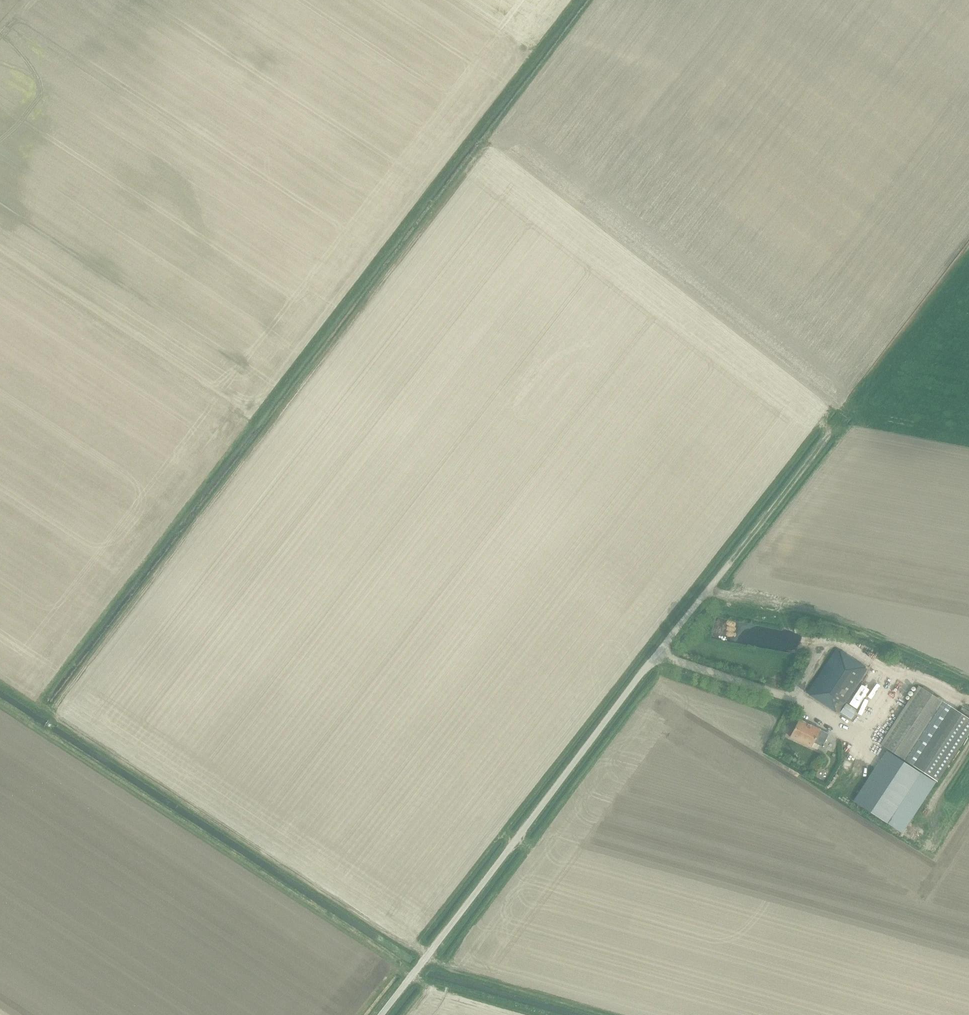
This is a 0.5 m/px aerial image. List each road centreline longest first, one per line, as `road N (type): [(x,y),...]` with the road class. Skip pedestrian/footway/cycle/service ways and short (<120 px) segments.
road 1 (unclassified): [(381,1014),(729,564)]

